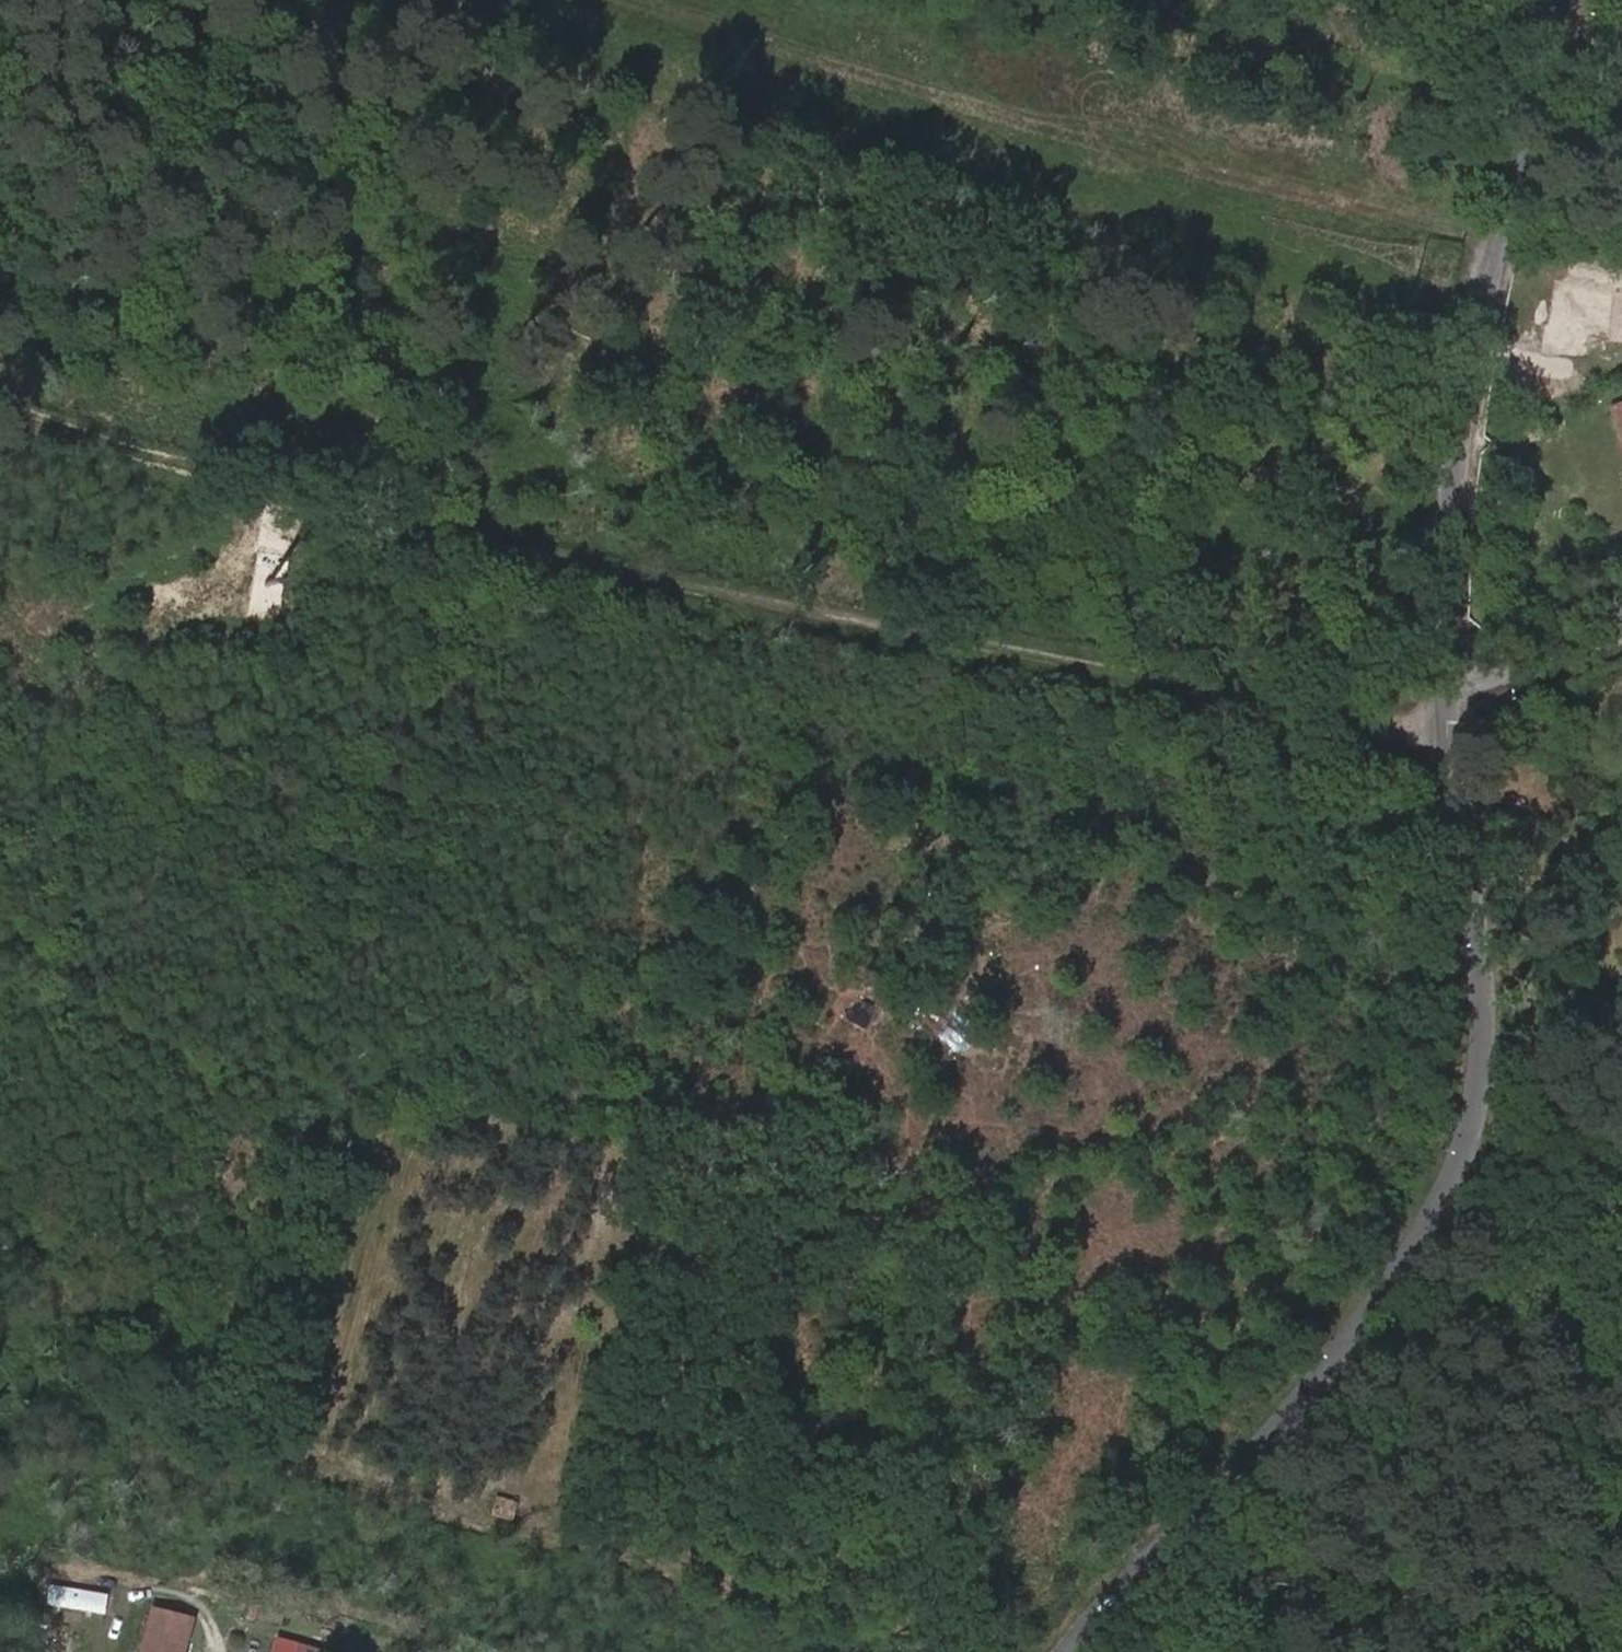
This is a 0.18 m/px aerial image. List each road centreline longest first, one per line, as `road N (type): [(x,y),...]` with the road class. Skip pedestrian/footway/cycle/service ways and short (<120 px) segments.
road 1 (track): [(0,406),(642,581),(1038,666),(1409,718),(1463,693)]
road 2 (residential): [(1463,693),(1501,1000),(1469,1153),(1224,1493),(1084,1651)]
road 3 (residential): [(1577,0),(1483,327),(1467,453),(1463,693)]
road 4 (residential): [(1621,635),(1463,693)]

